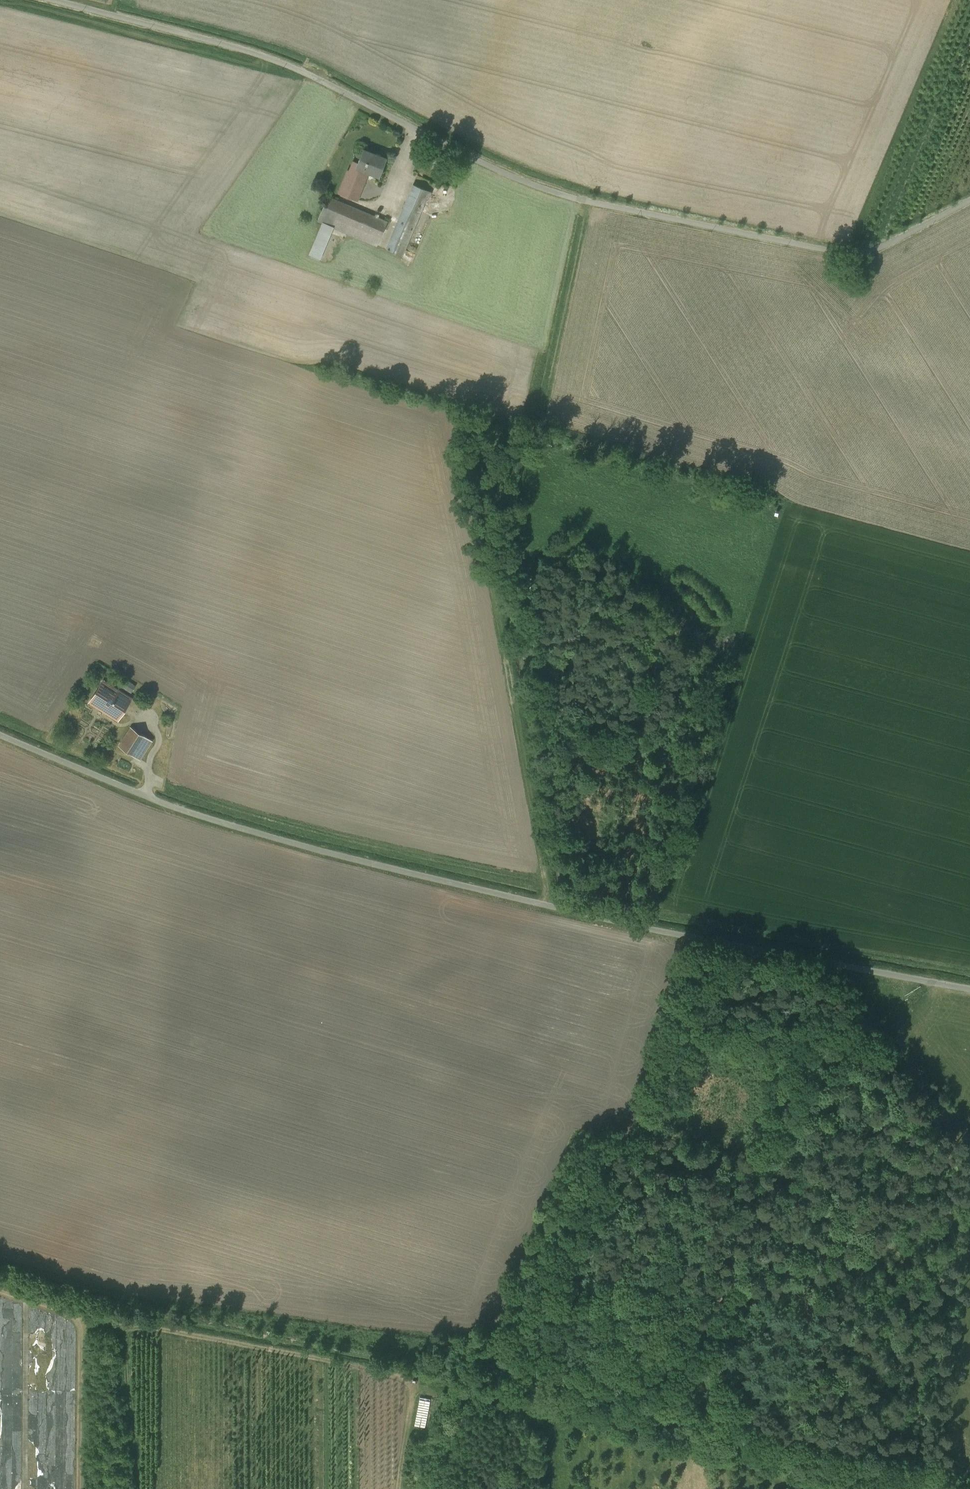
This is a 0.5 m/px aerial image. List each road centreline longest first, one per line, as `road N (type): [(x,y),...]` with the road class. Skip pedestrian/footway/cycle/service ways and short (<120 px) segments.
road 1 (unclassified): [(969,984),(320,843),(157,793),(0,727)]
road 2 (unclassified): [(969,196),(885,239),(842,243),(582,201),(449,151),(308,75),(53,0)]
road 3 (track): [(400,1488),(413,1383),(149,1325),(122,1334),(26,1300)]
road 4 (track): [(25,1488),(26,1300),(0,1294)]
road 5 (track): [(137,1488),(122,1334)]

